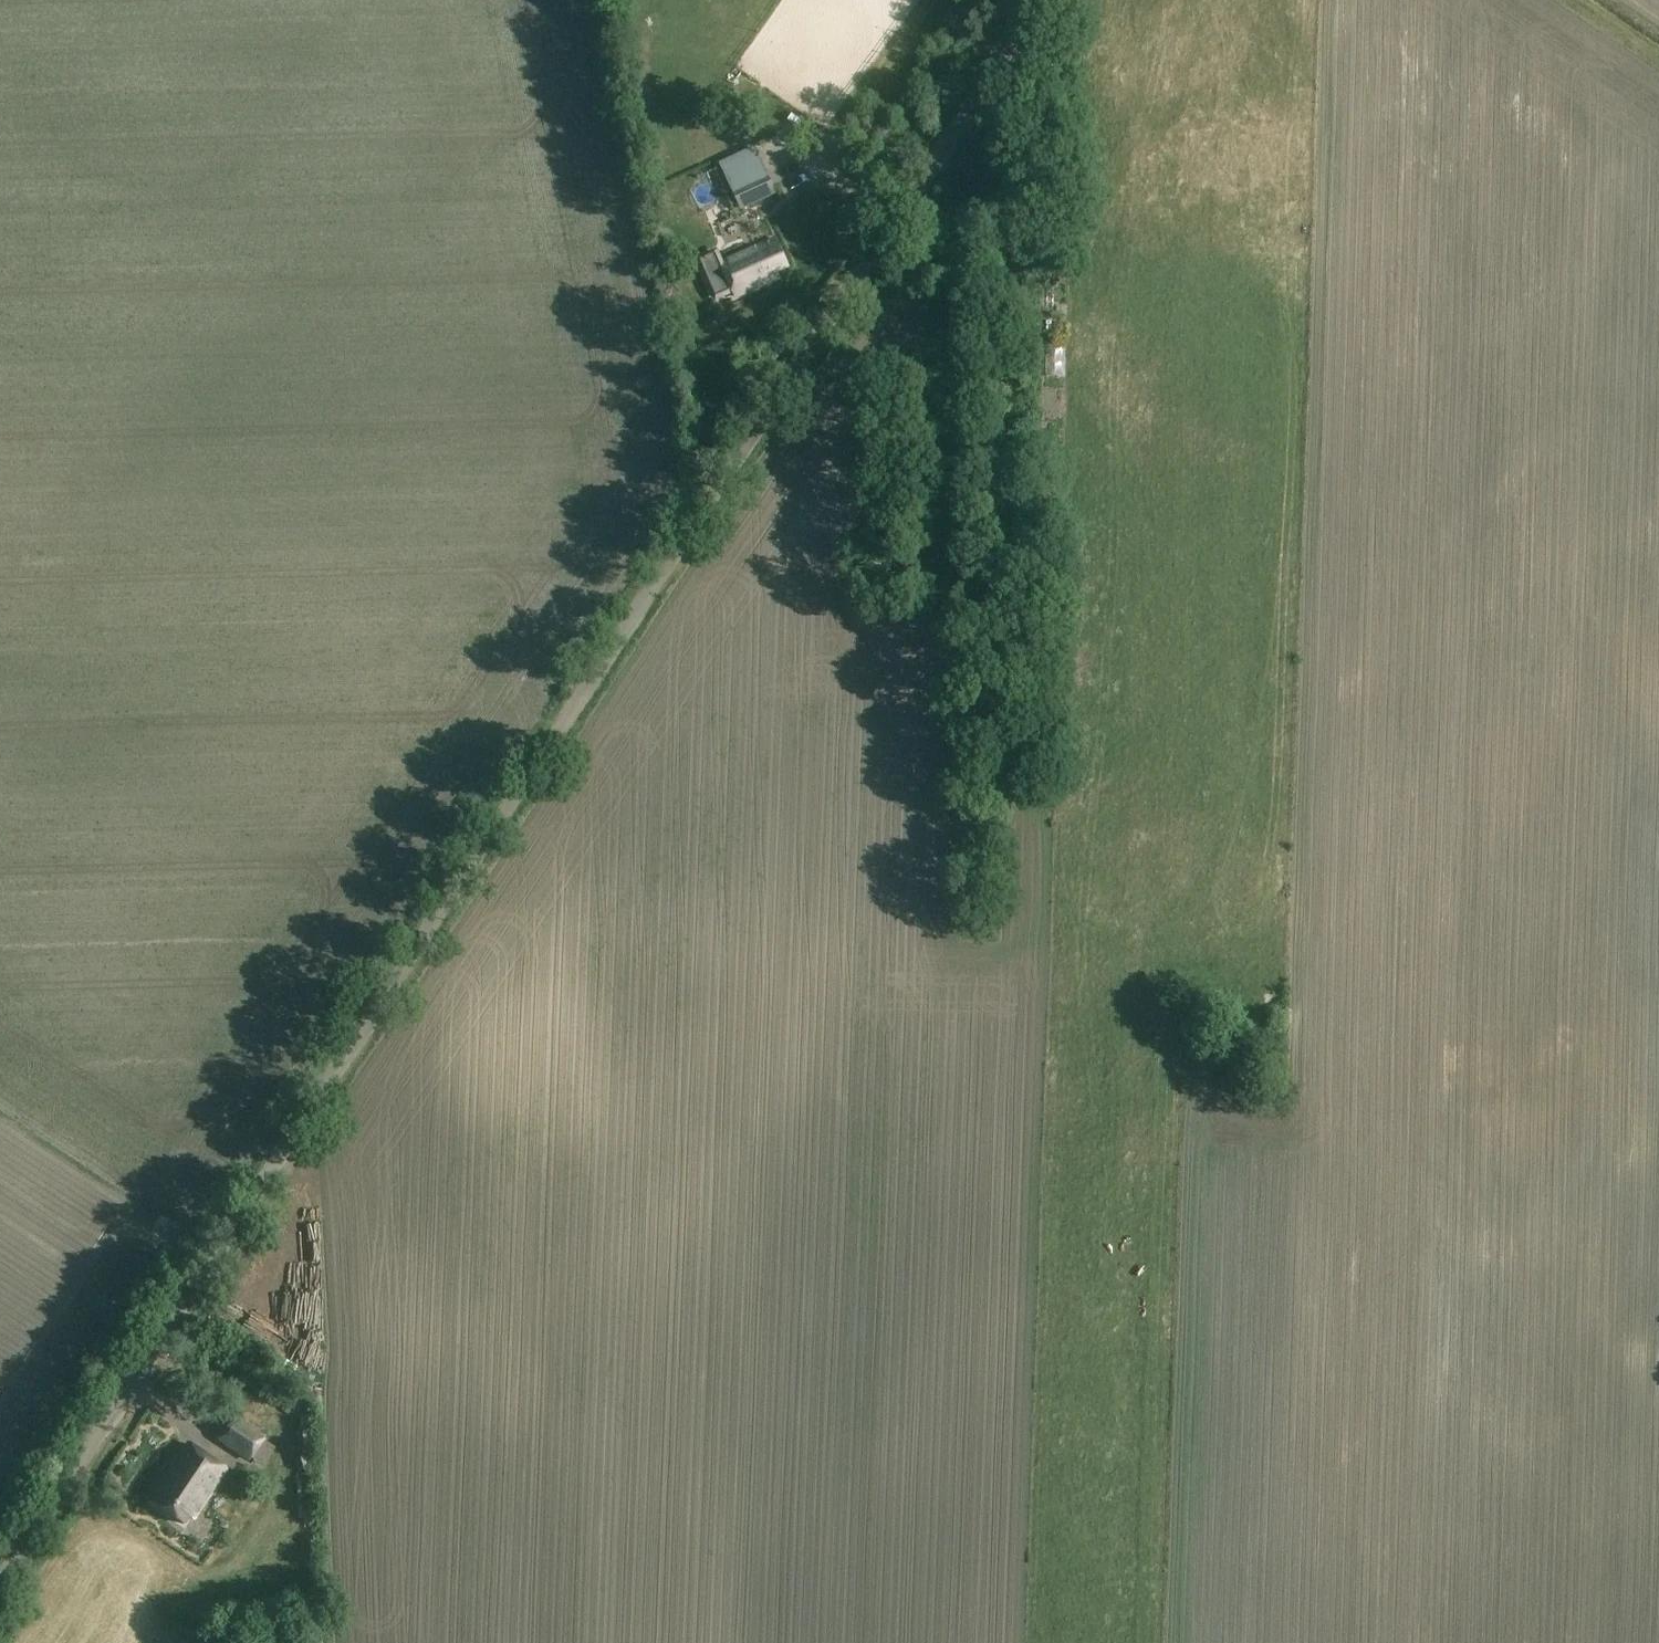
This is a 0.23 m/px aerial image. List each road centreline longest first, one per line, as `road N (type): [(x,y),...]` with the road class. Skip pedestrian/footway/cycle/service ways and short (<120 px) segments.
road 1 (unclassified): [(0,1583),(1045,0)]
road 2 (track): [(1658,71),(1554,0)]

